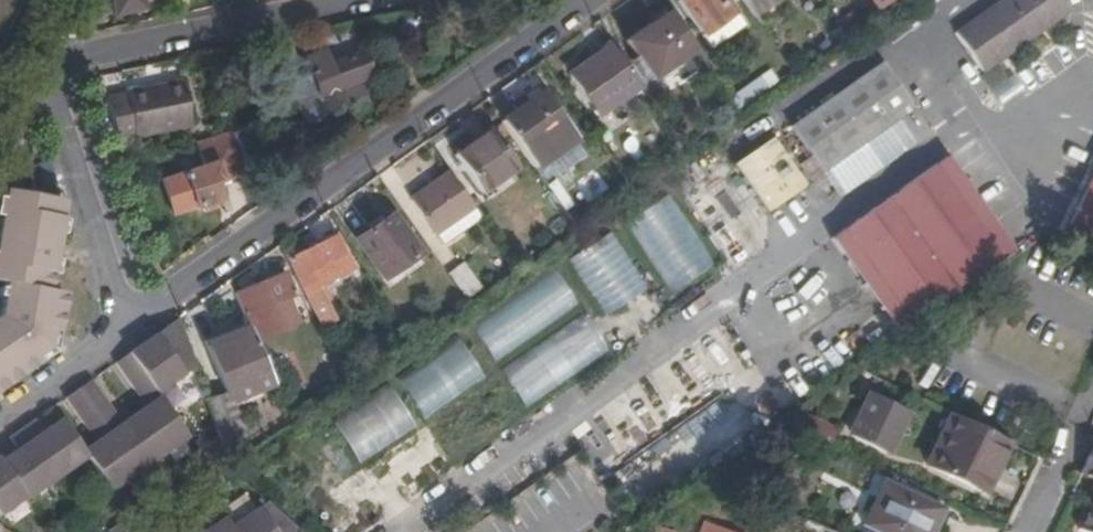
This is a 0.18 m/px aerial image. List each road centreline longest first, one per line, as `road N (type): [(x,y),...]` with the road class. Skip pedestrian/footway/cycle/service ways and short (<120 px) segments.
road 1 (residential): [(349,0),(68,56),(38,93),(124,332)]
road 2 (residential): [(124,332),(575,0)]
road 3 (residential): [(124,332),(0,414)]
road 4 (residential): [(1036,531),(1092,414)]

